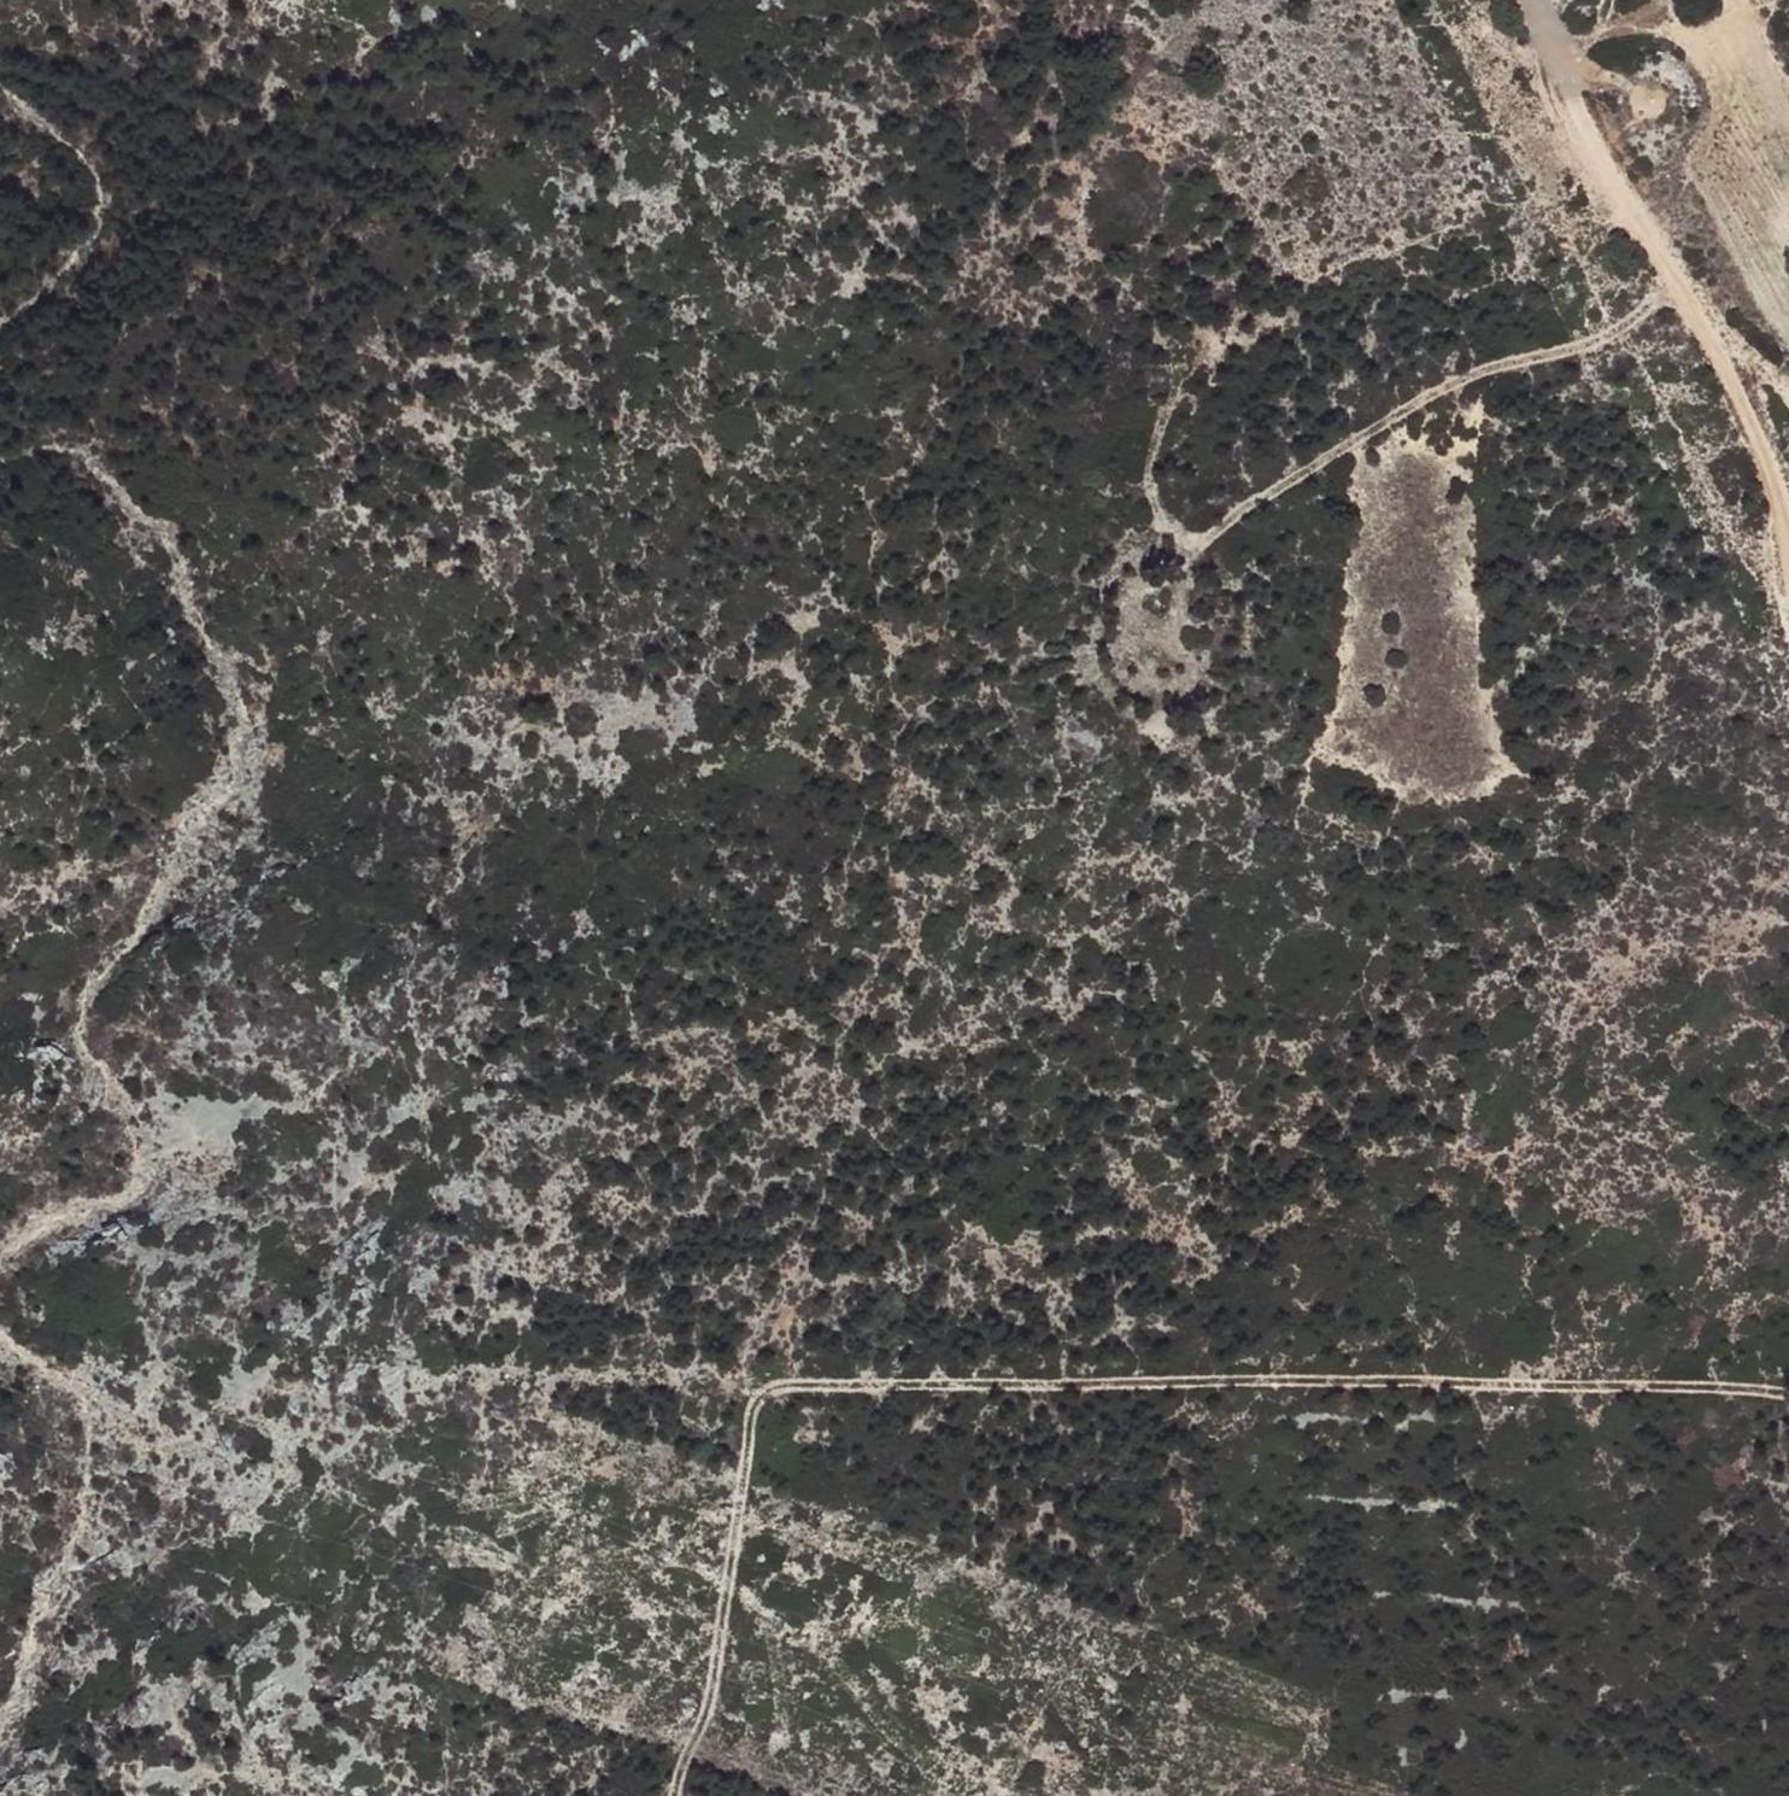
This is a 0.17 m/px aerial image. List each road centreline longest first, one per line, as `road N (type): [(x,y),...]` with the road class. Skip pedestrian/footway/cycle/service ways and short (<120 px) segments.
road 1 (track): [(676,1795),(716,1693),(738,1516),(767,1384),(1563,1376),(1729,1379),(1788,1394)]
road 2 (track): [(1534,0),(1678,269),(1788,394)]

